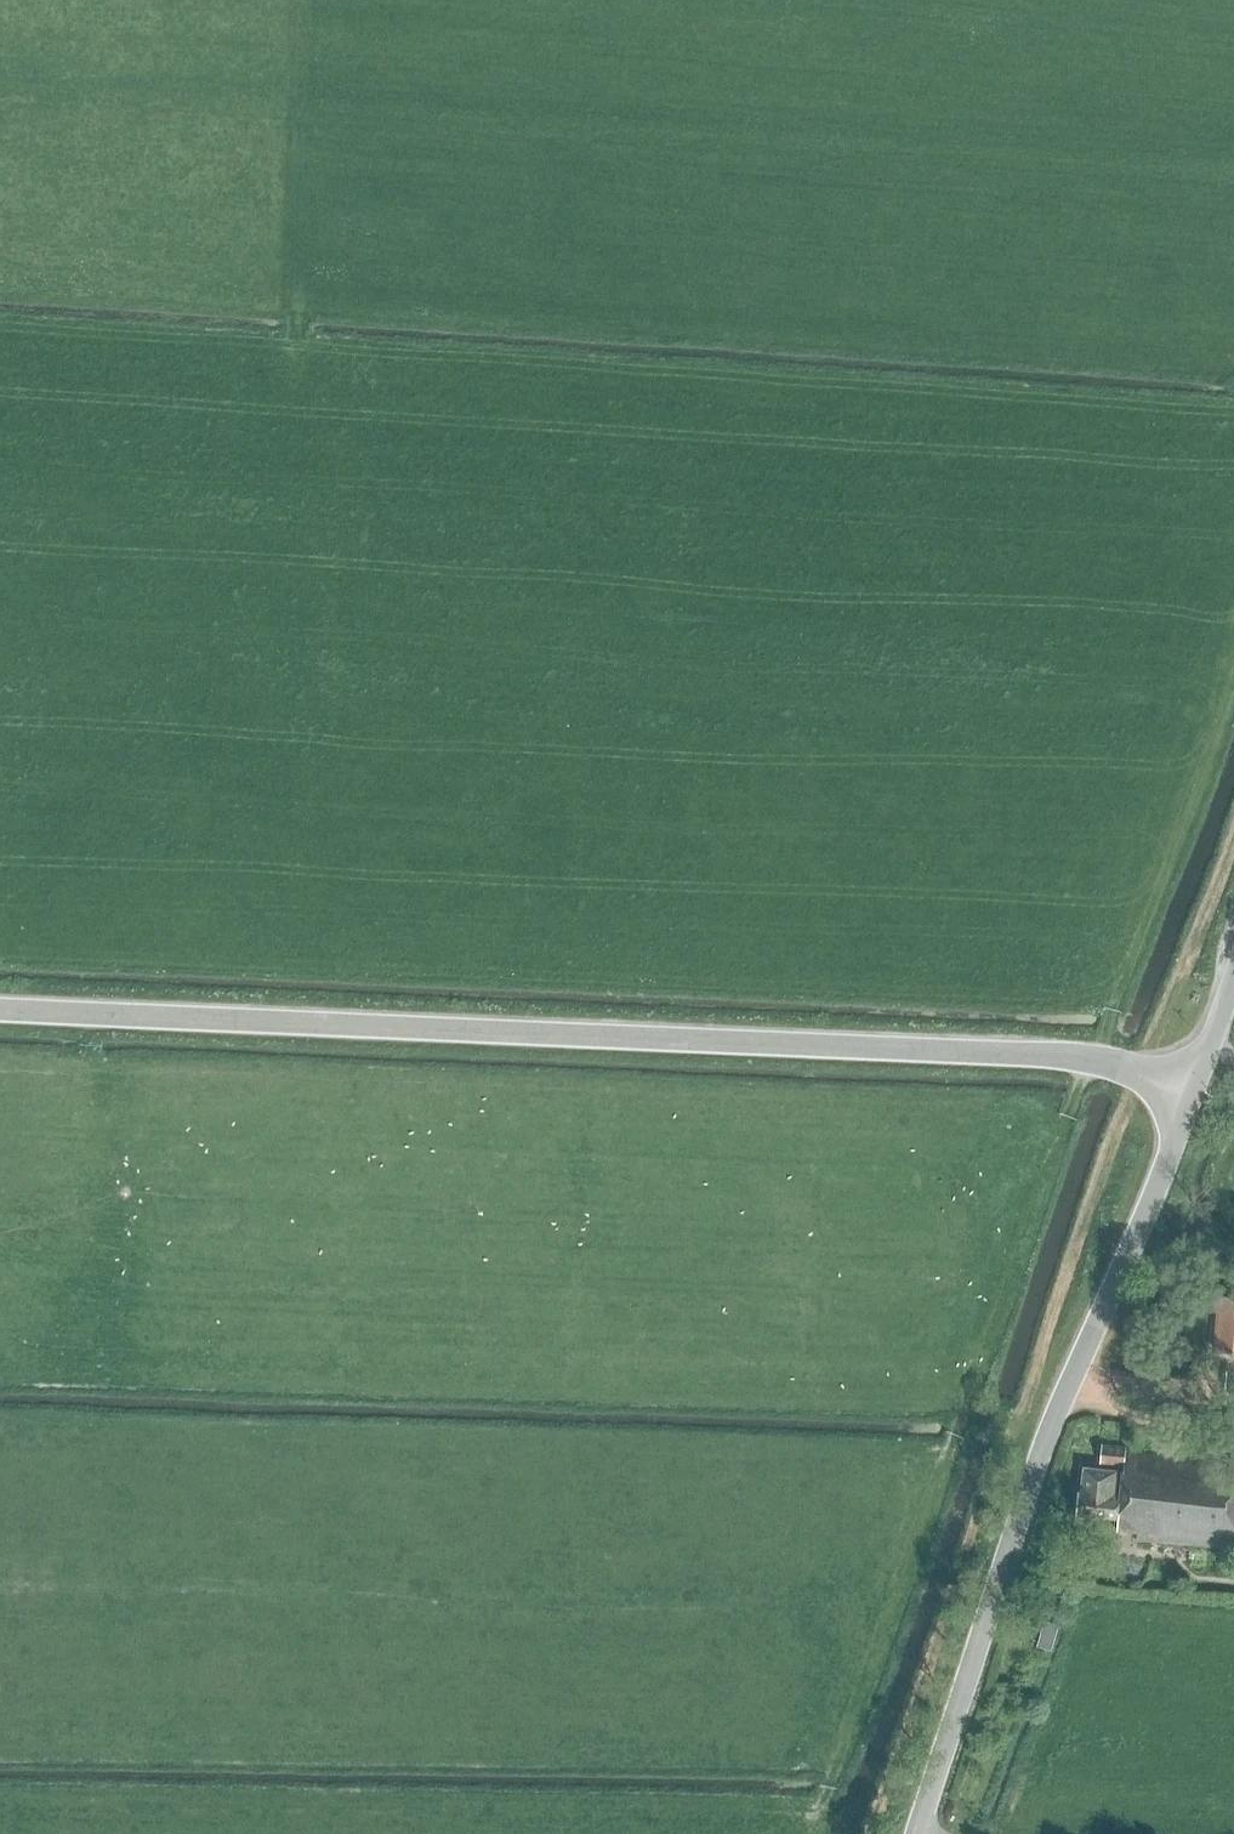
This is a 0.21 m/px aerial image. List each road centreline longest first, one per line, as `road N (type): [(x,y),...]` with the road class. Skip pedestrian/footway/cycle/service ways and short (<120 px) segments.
road 1 (tertiary): [(1191,1091),(1101,1062),(0,1012)]
road 2 (unclassified): [(914,1833),(1048,1429),(1191,1091)]
road 3 (tertiary): [(1191,1091),(1233,972)]

